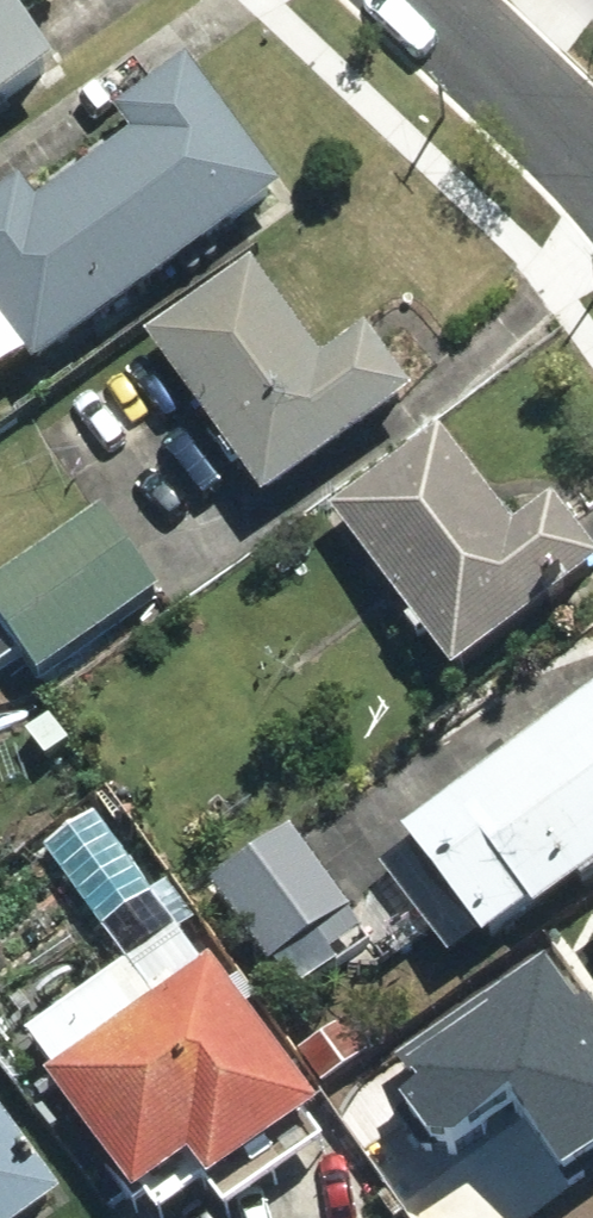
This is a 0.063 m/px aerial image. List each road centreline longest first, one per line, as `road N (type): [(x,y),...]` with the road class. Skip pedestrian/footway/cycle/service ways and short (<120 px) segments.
road 1 (residential): [(592,149),(437,0)]

